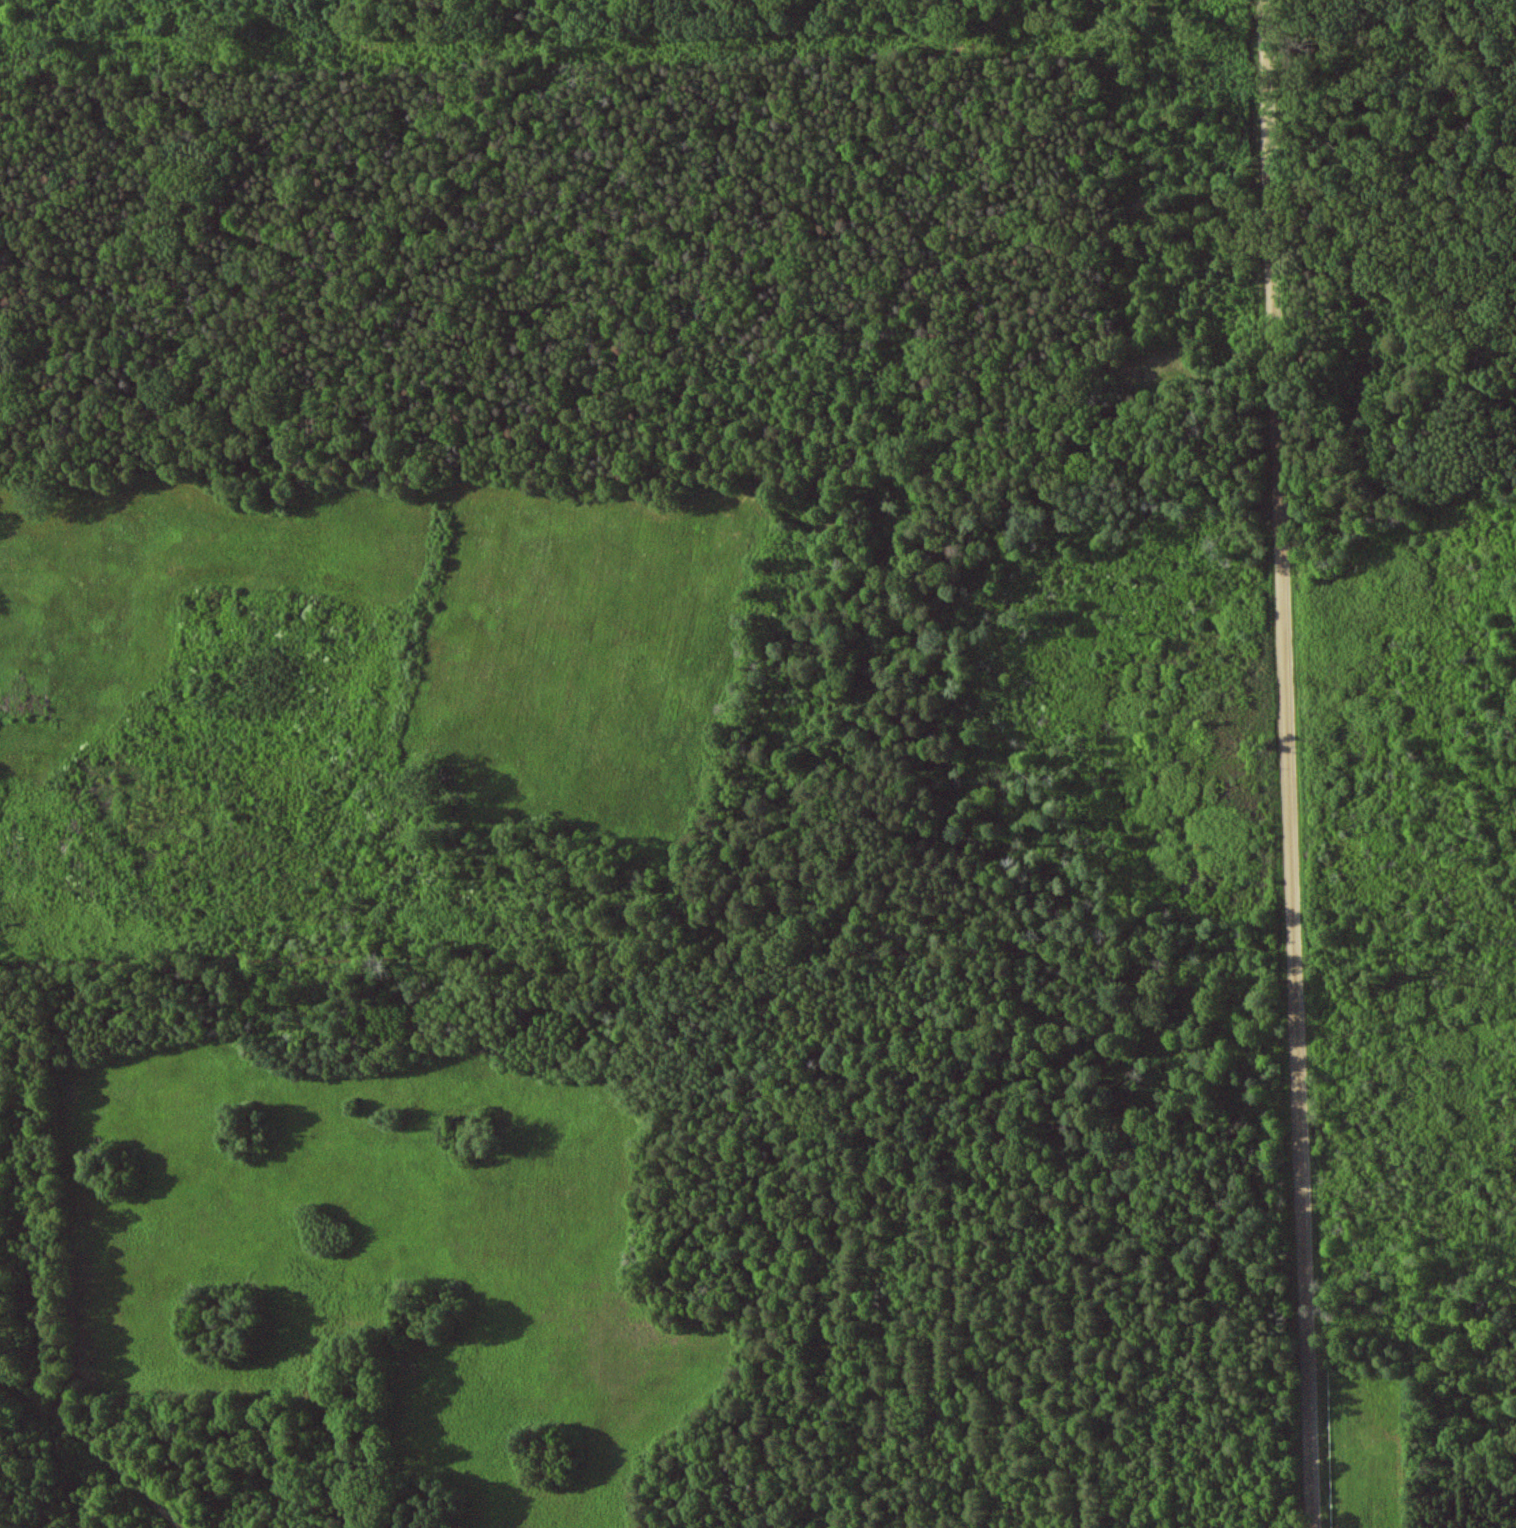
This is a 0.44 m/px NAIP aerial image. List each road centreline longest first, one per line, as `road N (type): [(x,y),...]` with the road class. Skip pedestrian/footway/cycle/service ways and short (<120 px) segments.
road 1 (residential): [(1311,1527),(1266,0)]

